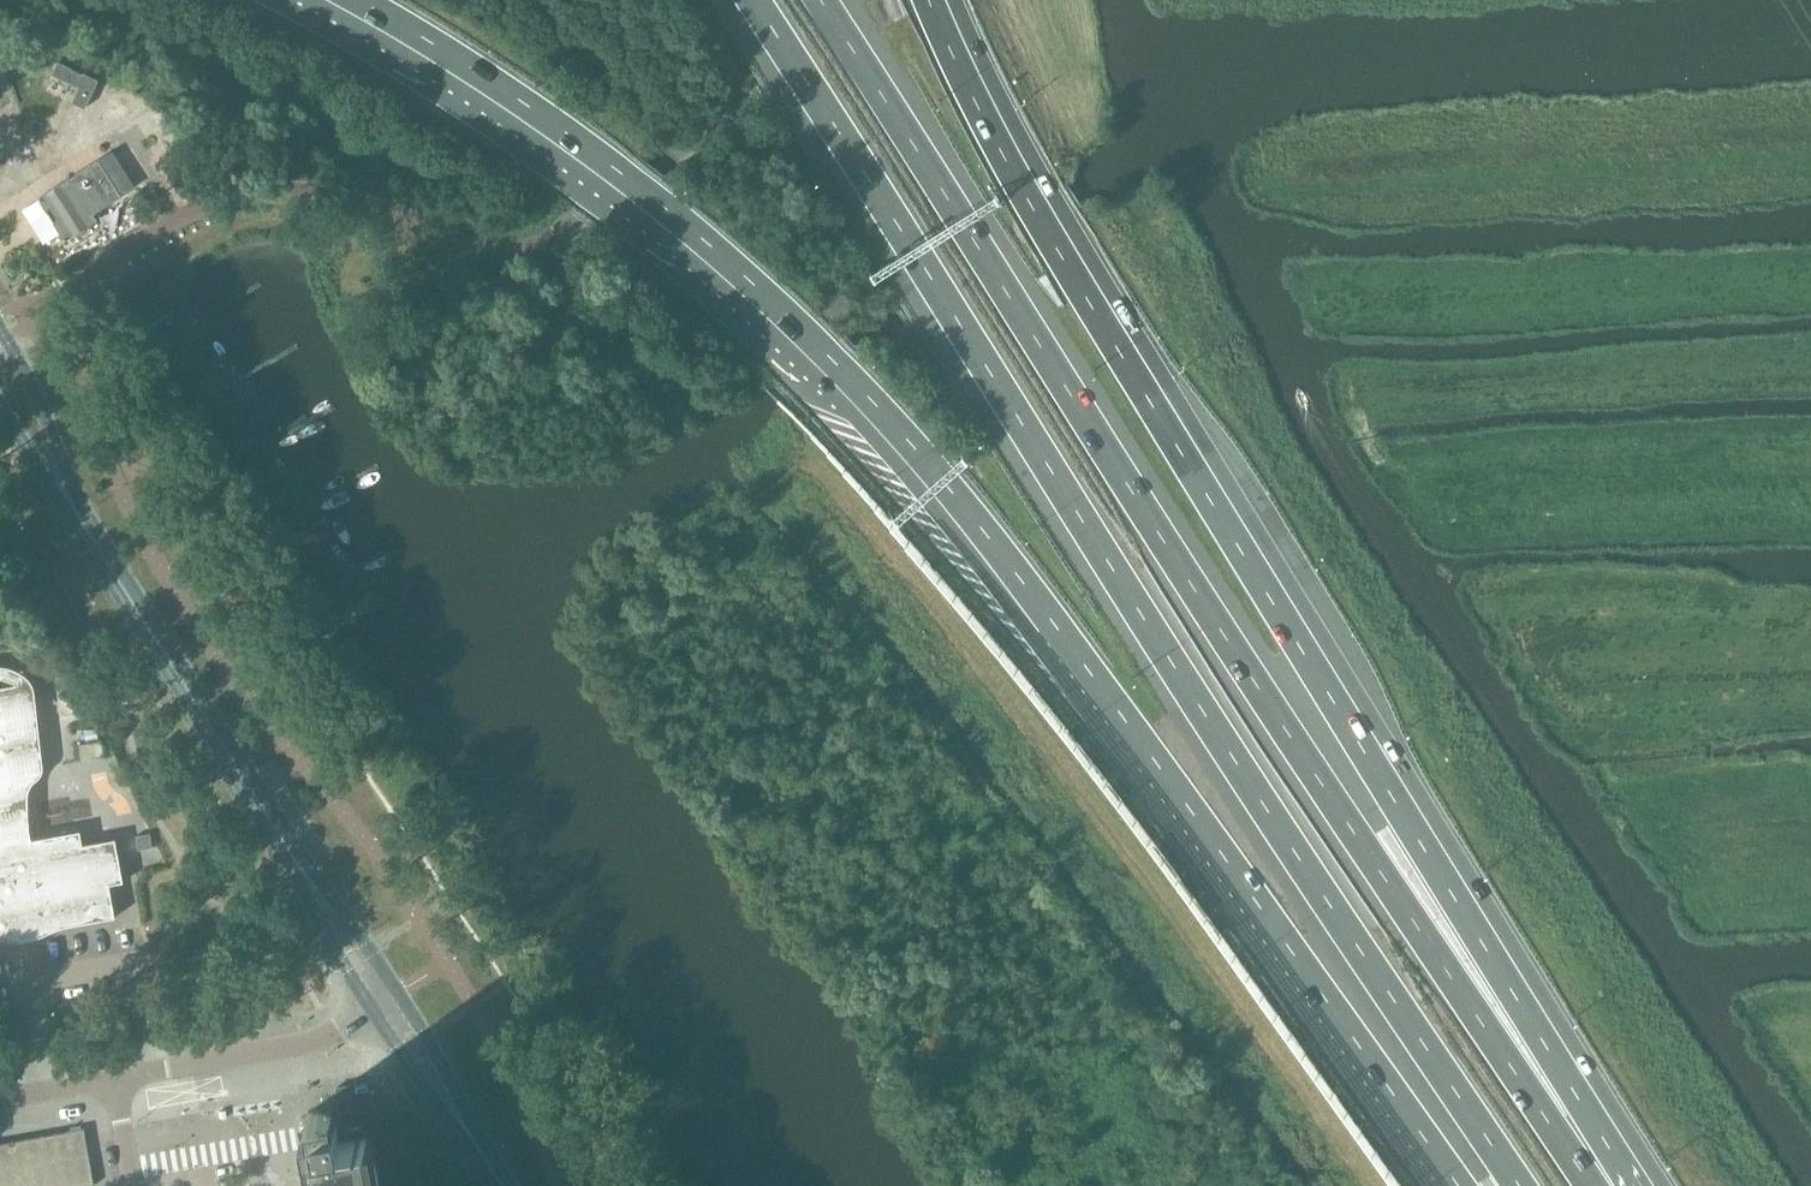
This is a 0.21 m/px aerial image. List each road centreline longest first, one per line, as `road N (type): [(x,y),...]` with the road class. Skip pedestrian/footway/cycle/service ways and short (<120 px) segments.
road 1 (motorway): [(359,0),(476,70),(656,201),(873,402),(987,535),(1460,1185)]
road 2 (motorway): [(1608,1185),(1473,1011),(822,0)]
road 3 (motorway): [(749,0),(1520,1185)]
road 4 (motorway): [(1615,1185),(1513,989),(998,146),(930,0)]
road 5 (secondary): [(85,527),(289,848)]
road 6 (residential): [(0,1097),(307,1043)]
road 7 (secondary): [(85,527),(29,378),(0,329)]
road 8 (secondary): [(484,1157),(398,987)]
road 9 (secondary): [(373,1006),(484,1157)]
road 10 (secondary): [(289,848),(304,890),(373,1006)]
road 11 (secondary): [(398,987),(289,848)]
road 12 (secondary): [(0,401),(85,527)]

